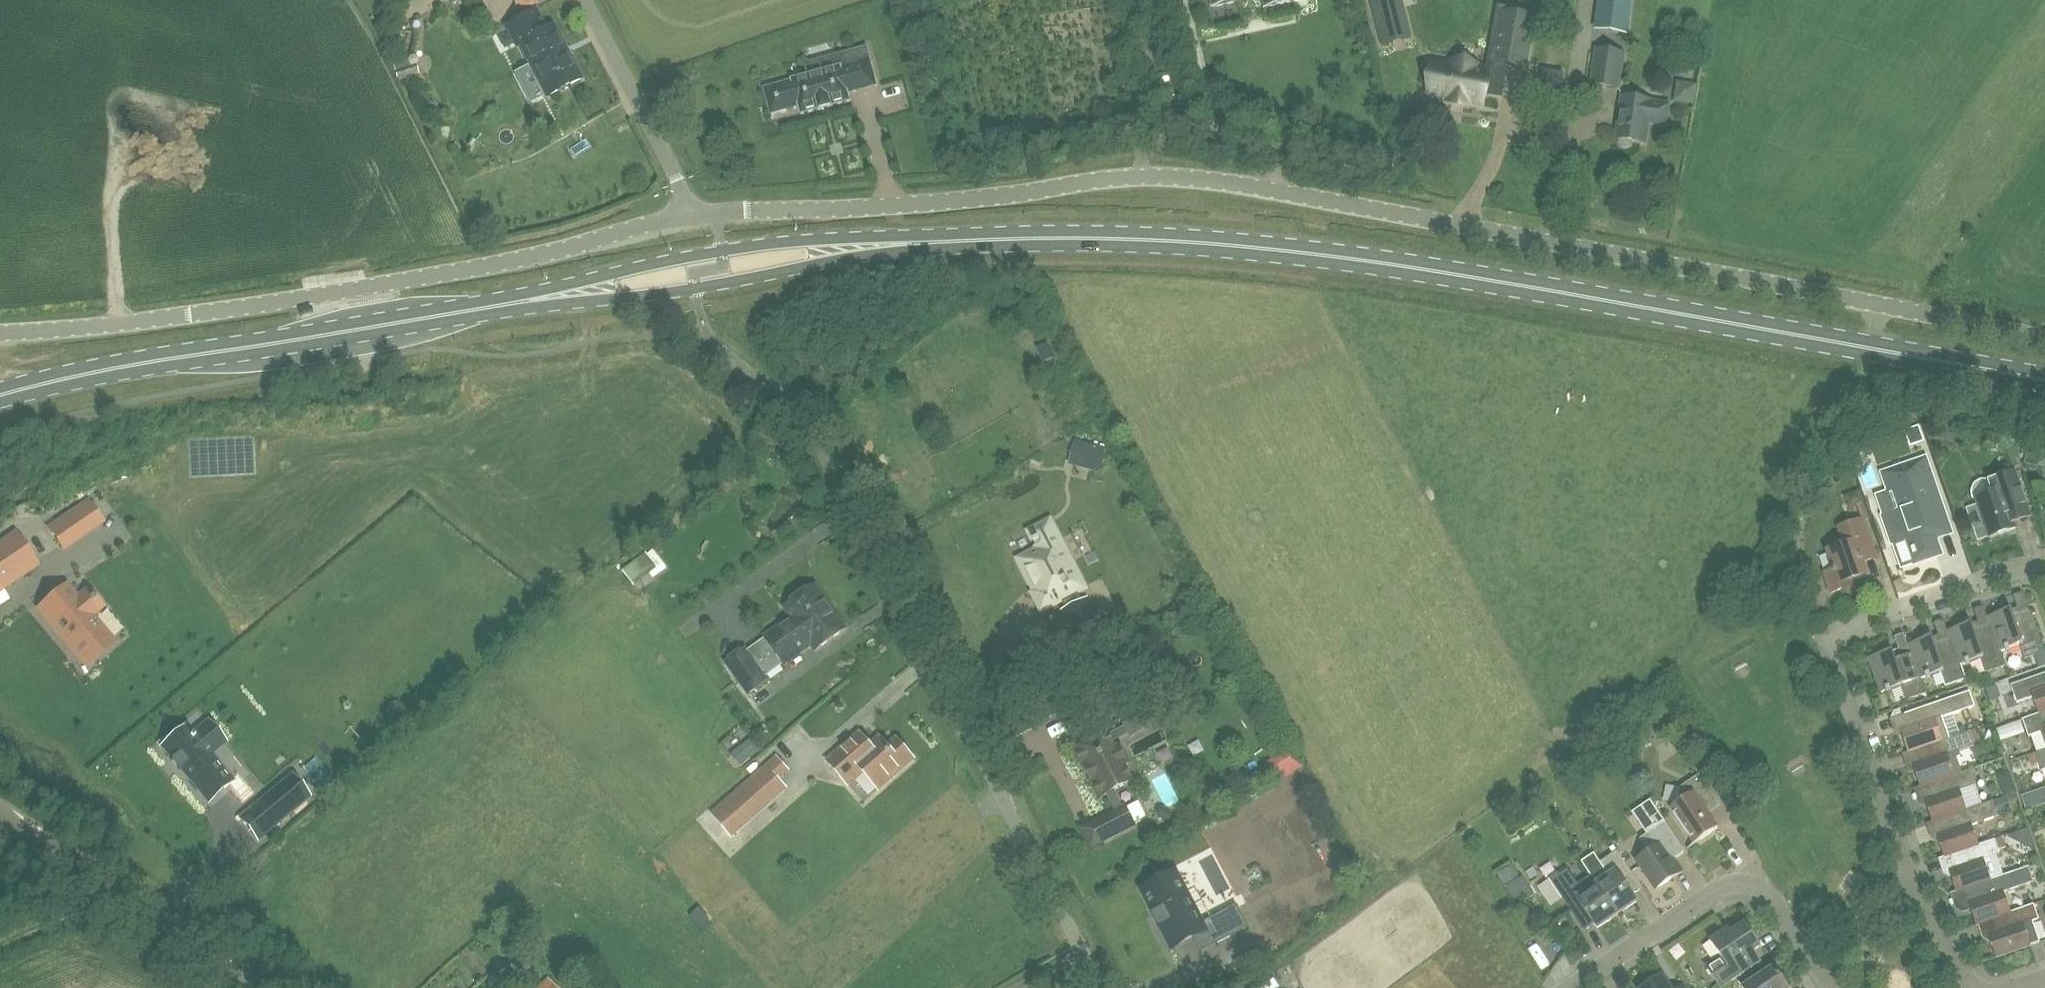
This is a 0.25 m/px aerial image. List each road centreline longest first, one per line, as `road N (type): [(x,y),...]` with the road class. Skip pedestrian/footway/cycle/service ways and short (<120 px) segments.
road 1 (unclassified): [(2044,337),(1255,189),(1159,179),(950,204),(693,215)]
road 2 (primary): [(2044,382),(1282,250),(1113,238),(934,241)]
road 3 (unclassified): [(1101,987),(805,421),(722,352),(702,322)]
road 4 (unclassified): [(693,215),(536,257),(304,298),(0,332)]
road 5 (primary): [(495,305),(129,365),(0,394)]
road 6 (primary): [(934,241),(807,239),(723,251),(495,305)]
road 7 (primary): [(495,305),(695,288),(934,241)]
road 8 (residential): [(1972,987),(1909,874),(1834,646)]
road 9 (residential): [(1570,987),(1727,884),(1745,883),(1765,891),(1831,987)]
road 10 (unclassified): [(269,987),(0,802)]
road 11 (unclassified): [(693,215),(583,0)]
road 12 (residential): [(2044,572),(2021,566),(1843,630),(1834,646)]

